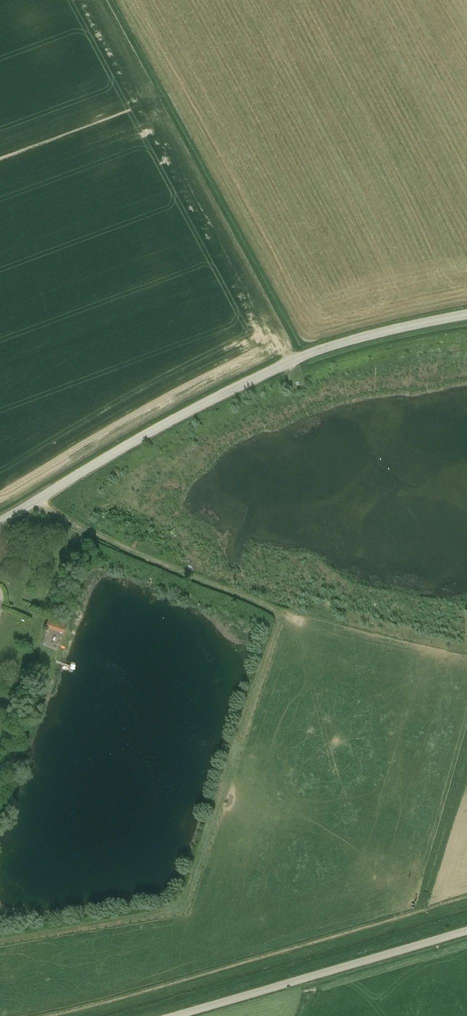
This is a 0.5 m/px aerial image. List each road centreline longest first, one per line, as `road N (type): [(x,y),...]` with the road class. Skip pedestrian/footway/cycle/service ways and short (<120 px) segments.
road 1 (tertiary): [(0,520),(126,444),(304,355),(466,314)]
road 2 (track): [(176,1015),(466,928)]

